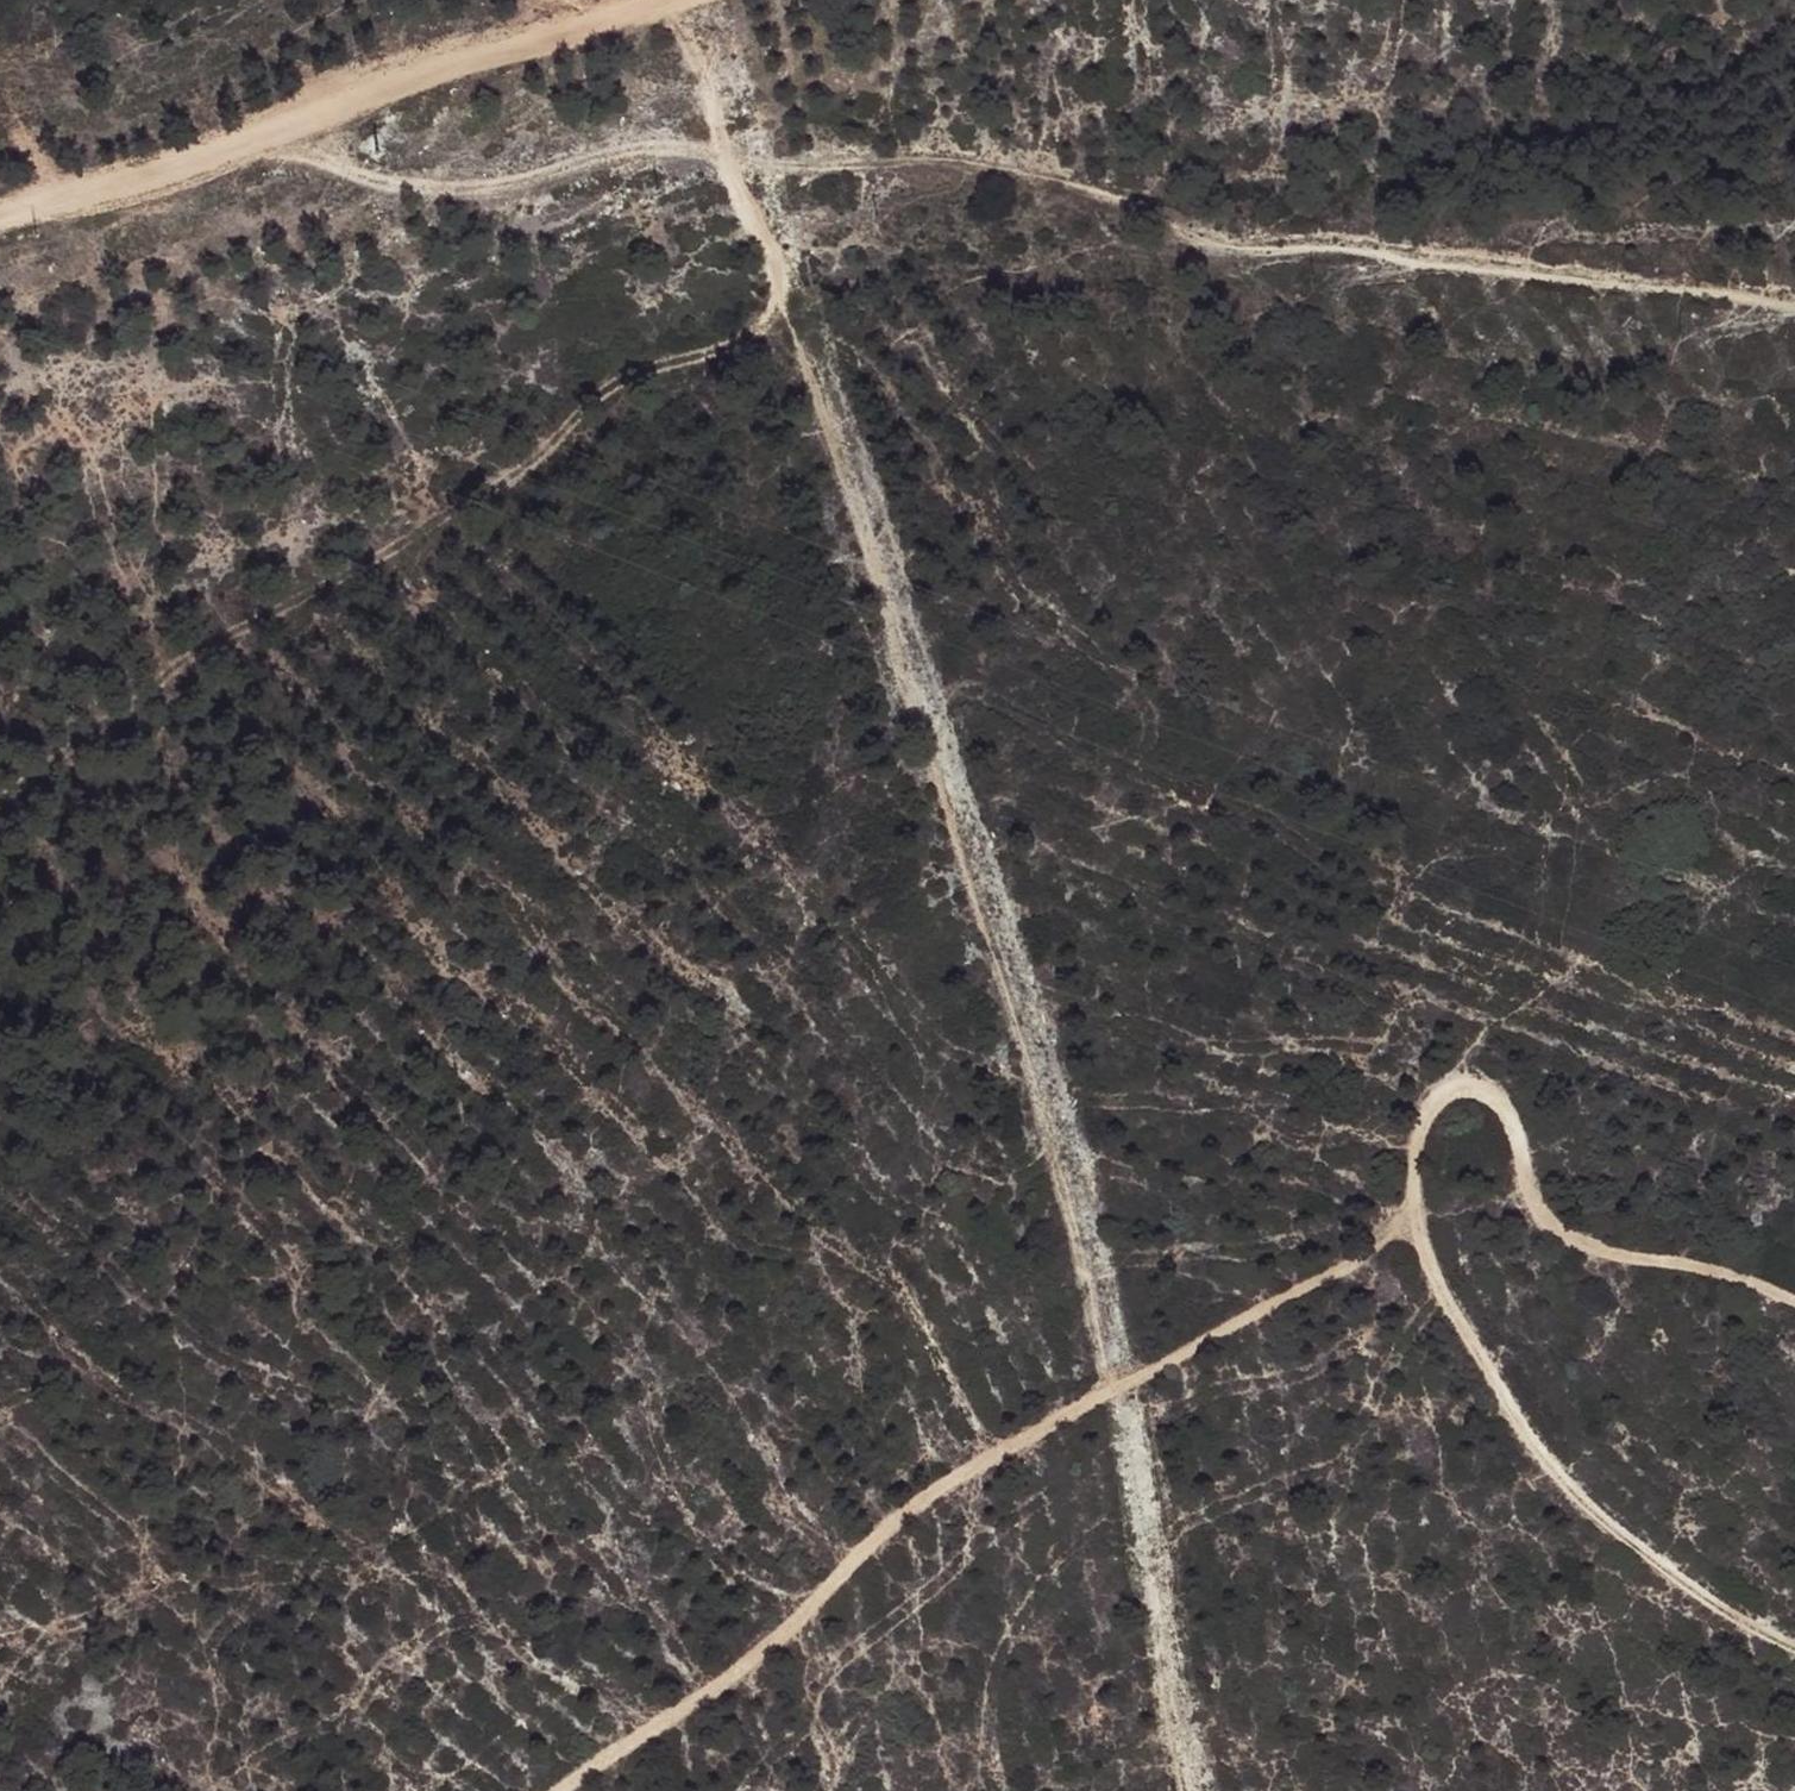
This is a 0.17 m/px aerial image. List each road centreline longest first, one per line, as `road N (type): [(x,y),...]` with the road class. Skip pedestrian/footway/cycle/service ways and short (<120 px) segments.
road 1 (track): [(1794,1297),(1721,1272),(1580,1248),(1538,1205),(1506,1100),(1456,1079),(1423,1095),(1407,1160),(1409,1243),(1559,1473),(1750,1640),(1794,1658)]
road 2 (track): [(653,0),(464,56),(290,133),(74,202),(0,216)]

